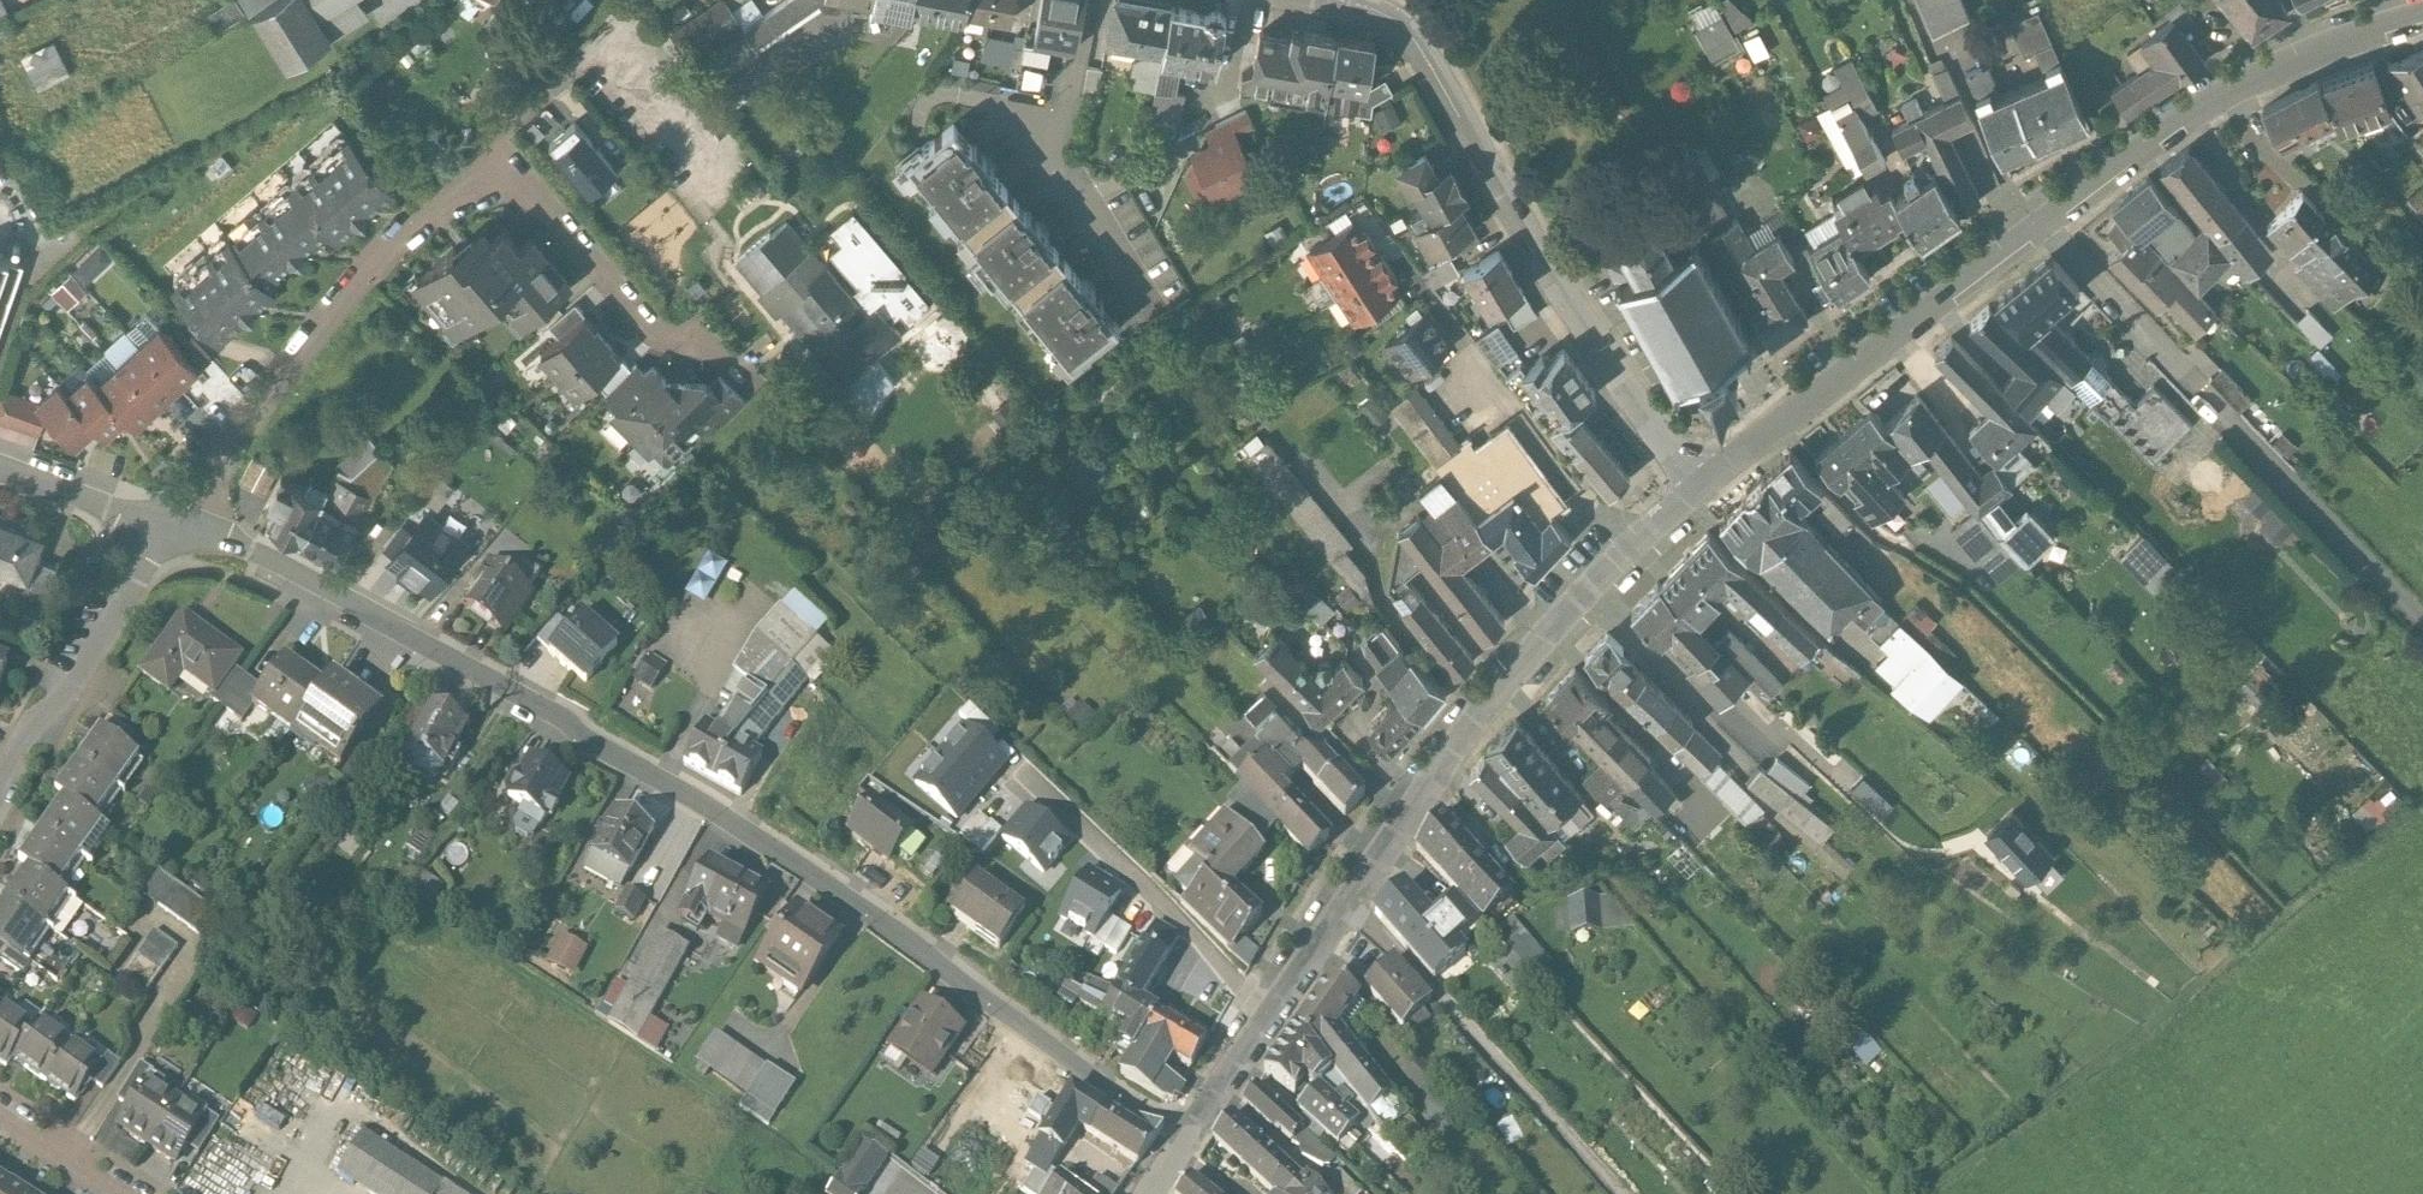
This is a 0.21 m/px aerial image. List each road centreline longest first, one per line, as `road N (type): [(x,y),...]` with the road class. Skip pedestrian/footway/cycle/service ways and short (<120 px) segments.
road 1 (residential): [(1189,1127),(1126,1099),(912,941),(564,717),(250,554),(174,532)]
road 2 (residential): [(2422,11),(2305,56),(2164,129),(1700,485)]
road 3 (residential): [(1336,0),(1382,13),(1416,40),(1559,274),(1700,485)]
road 4 (track): [(2043,219),(2422,618)]
road 5 (residential): [(1351,895),(1471,723),(1541,639),(1700,485)]
road 6 (residential): [(493,149),(337,306),(174,532)]
road 7 (residential): [(1351,895),(1623,1193)]
road 8 (residential): [(174,532),(0,811)]
road 9 (residential): [(493,149),(657,330),(696,341)]
road 10 (residential): [(1189,1127),(1351,895)]
road 11 (residential): [(174,532),(0,469)]
road 12 (residential): [(0,1126),(111,1193)]

